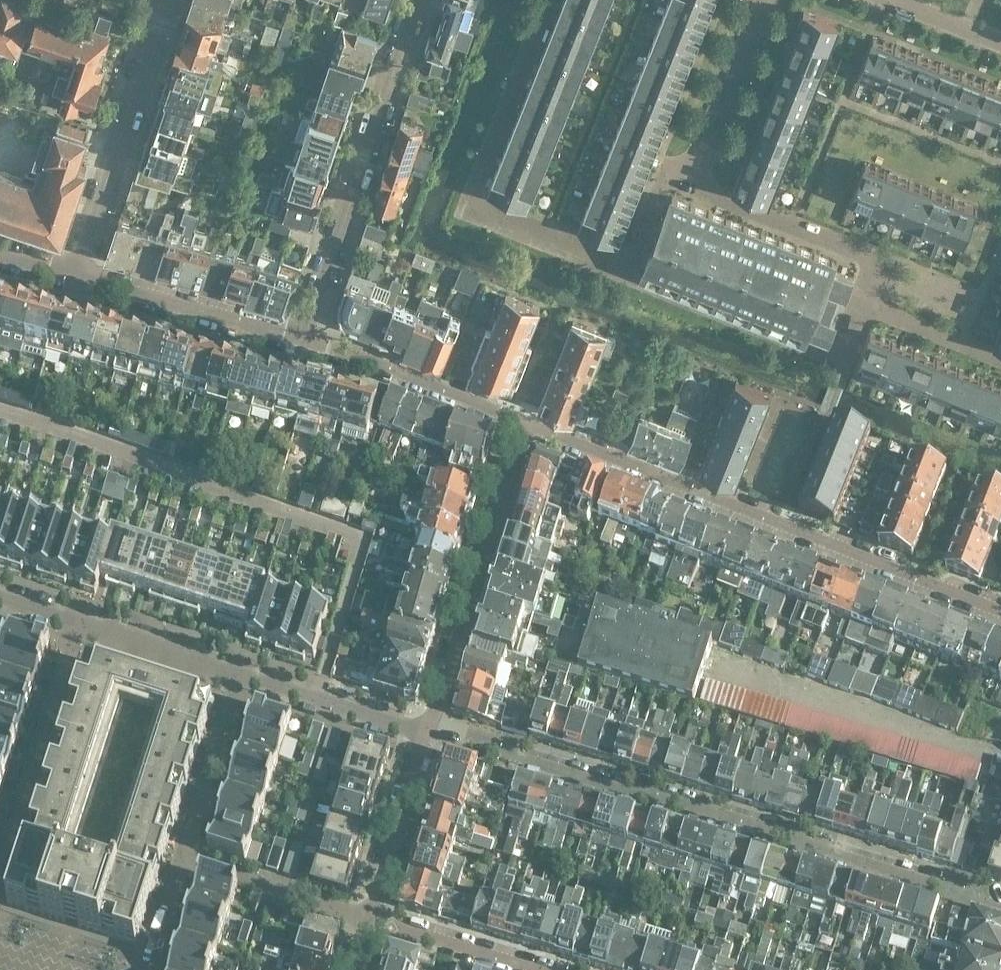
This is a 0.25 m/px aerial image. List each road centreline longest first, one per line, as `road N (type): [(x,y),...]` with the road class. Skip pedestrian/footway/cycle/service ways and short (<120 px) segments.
road 1 (residential): [(1000,904),(433,724)]
road 2 (residential): [(1000,618),(523,424)]
road 3 (residential): [(303,341),(417,0)]
road 4 (residential): [(433,724),(523,424)]
road 5 (residential): [(78,272),(168,0)]
road 6 (residential): [(75,608),(0,848)]
road 7 (residential): [(303,341),(78,272)]
road 8 (residential): [(523,424),(303,341)]
road 9 (residential): [(246,665),(183,856)]
road 10 (residential): [(373,914),(433,724)]
road 11 (residential): [(183,856),(373,914)]
road 12 (residential): [(246,665),(433,724)]
road 13 (residential): [(373,914),(552,969)]
road 14 (residential): [(75,608),(246,665)]

